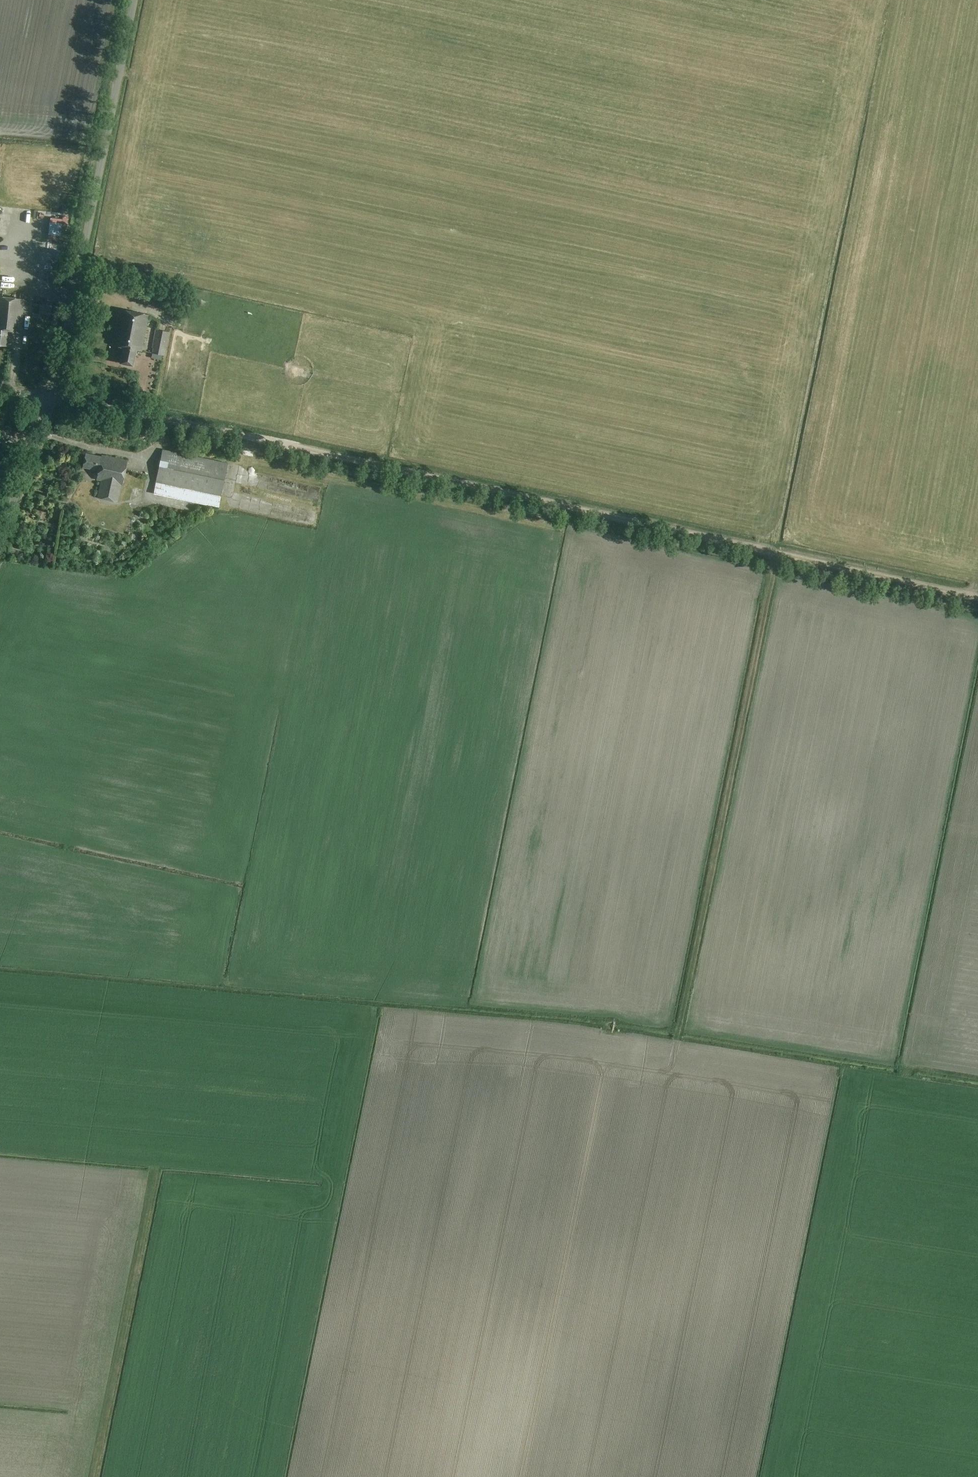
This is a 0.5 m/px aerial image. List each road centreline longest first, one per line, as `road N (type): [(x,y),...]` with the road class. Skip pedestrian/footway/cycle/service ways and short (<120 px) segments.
road 1 (track): [(977,602),(50,396)]
road 2 (unclassified): [(50,396),(134,0)]
road 3 (unclassified): [(0,535),(50,396)]

